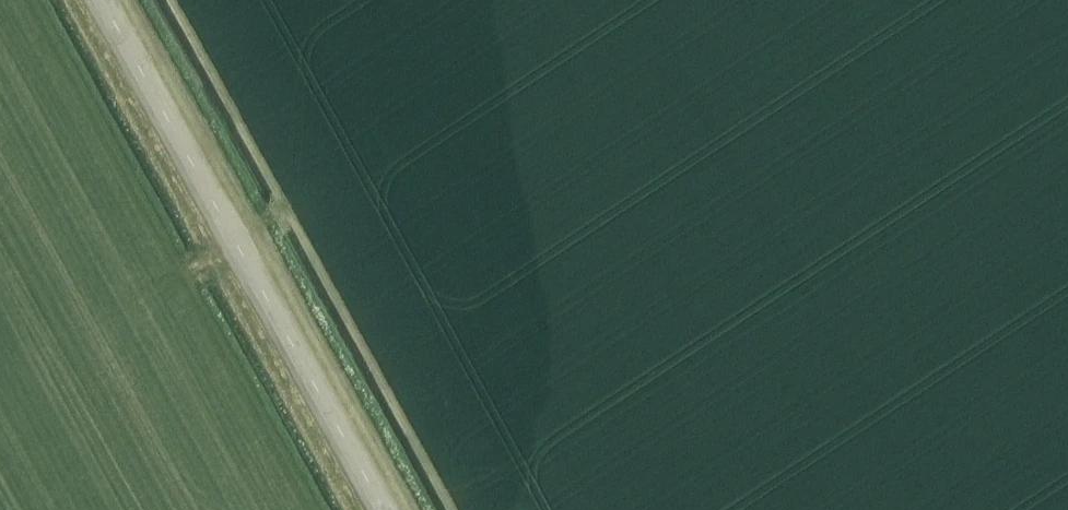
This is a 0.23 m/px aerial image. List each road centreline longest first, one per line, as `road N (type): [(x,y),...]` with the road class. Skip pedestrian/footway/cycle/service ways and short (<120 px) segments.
road 1 (tertiary): [(386,509),(104,0)]

